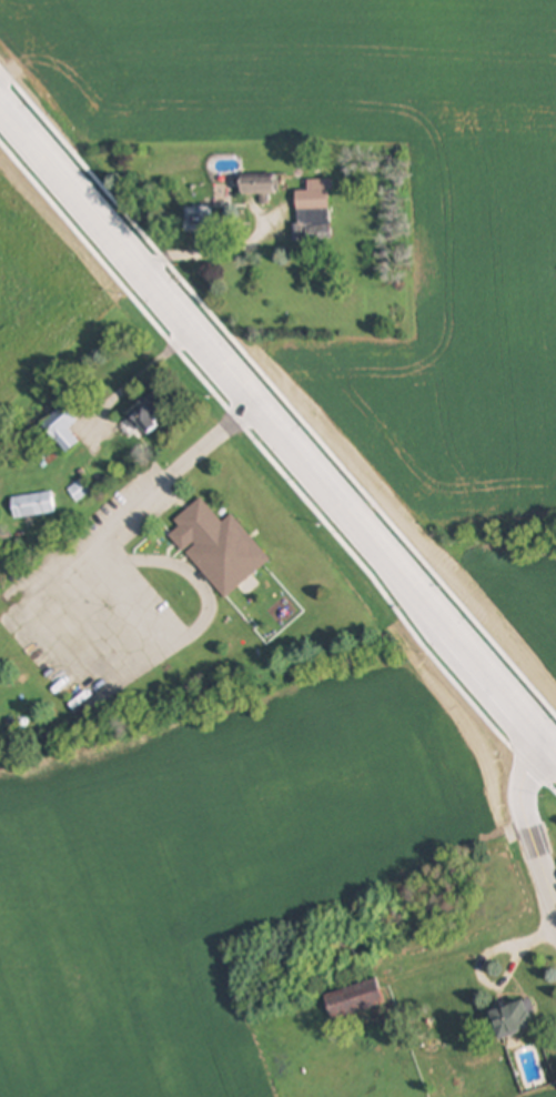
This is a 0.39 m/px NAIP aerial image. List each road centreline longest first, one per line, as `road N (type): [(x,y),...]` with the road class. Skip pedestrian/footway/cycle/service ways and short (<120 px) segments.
road 1 (primary): [(555,754),(0,108)]
road 2 (residential): [(555,906),(522,785),(530,763),(552,748)]

